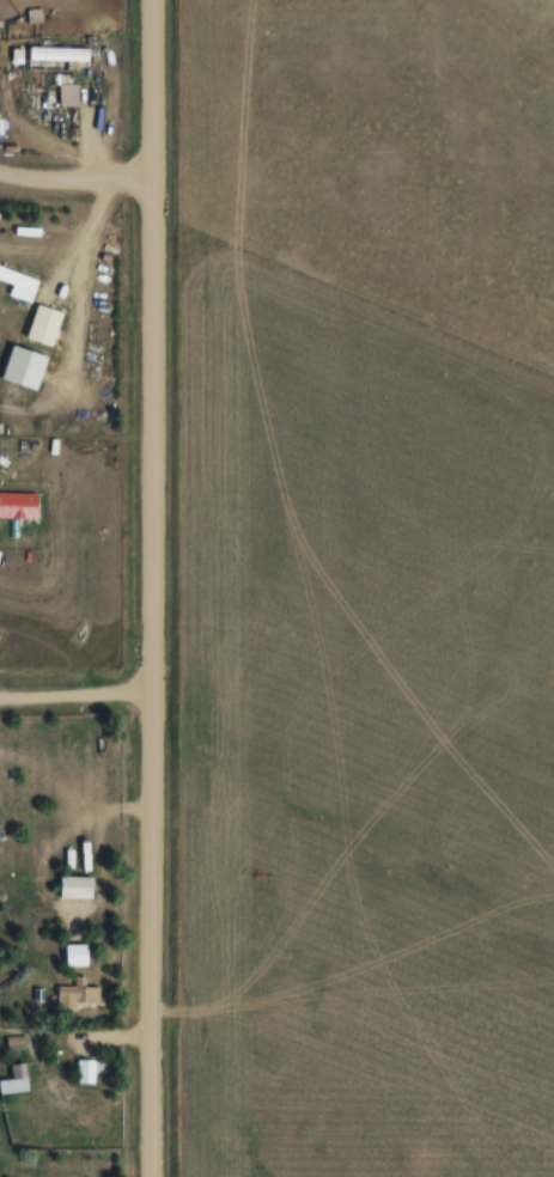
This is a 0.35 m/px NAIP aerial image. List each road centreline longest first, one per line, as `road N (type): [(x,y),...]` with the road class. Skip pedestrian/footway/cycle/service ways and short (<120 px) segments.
road 1 (residential): [(150,1176),(149,0)]
road 2 (residential): [(0,171),(150,176)]

